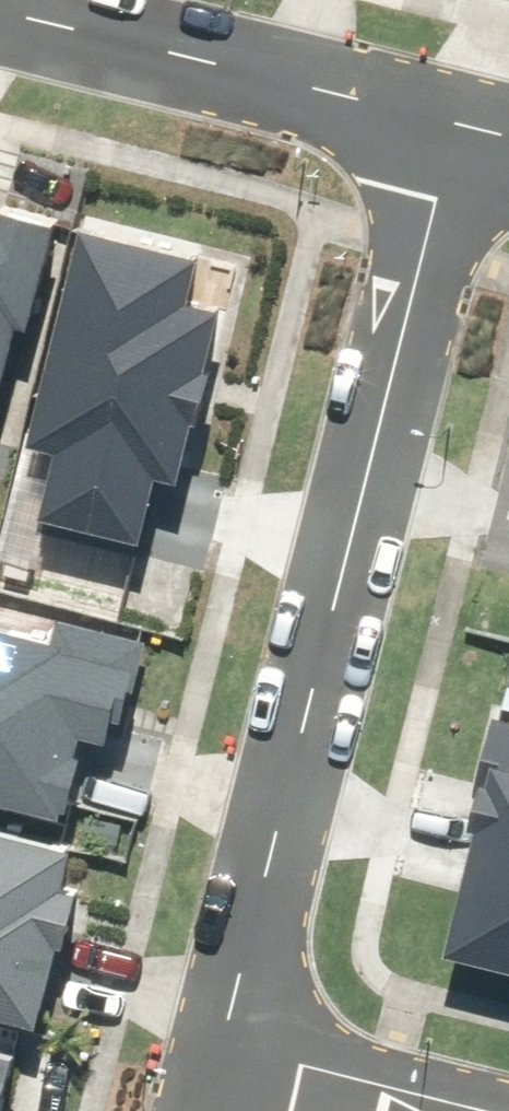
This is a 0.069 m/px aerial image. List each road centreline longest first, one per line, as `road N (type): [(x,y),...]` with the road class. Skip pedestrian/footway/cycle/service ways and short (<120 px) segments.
road 1 (residential): [(455,128),(225,1041)]
road 2 (residential): [(0,13),(455,128)]
road 3 (residential): [(225,1041),(500,1110)]

